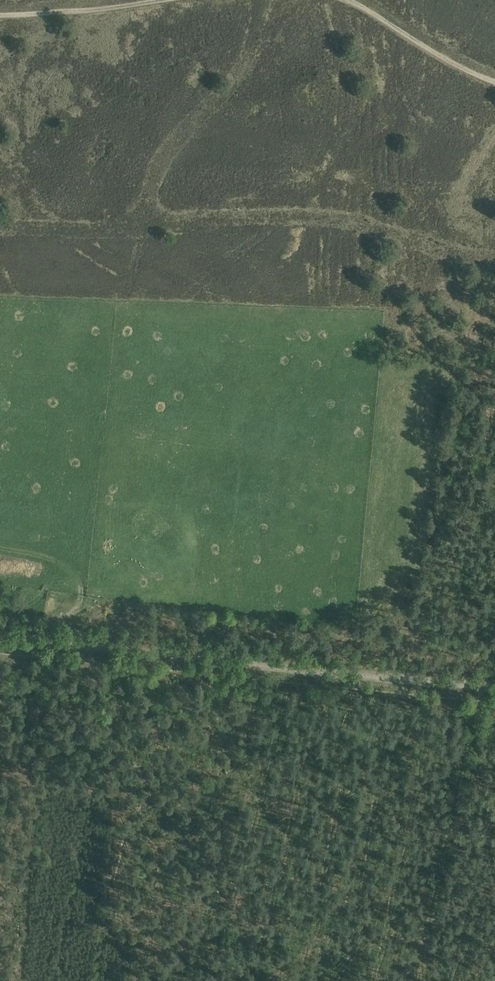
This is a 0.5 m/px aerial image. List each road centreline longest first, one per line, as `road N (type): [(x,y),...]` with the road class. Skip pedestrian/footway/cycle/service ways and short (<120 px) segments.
road 1 (track): [(494,689),(0,640)]
road 2 (track): [(494,84),(347,0)]
road 3 (track): [(162,0),(0,15)]

